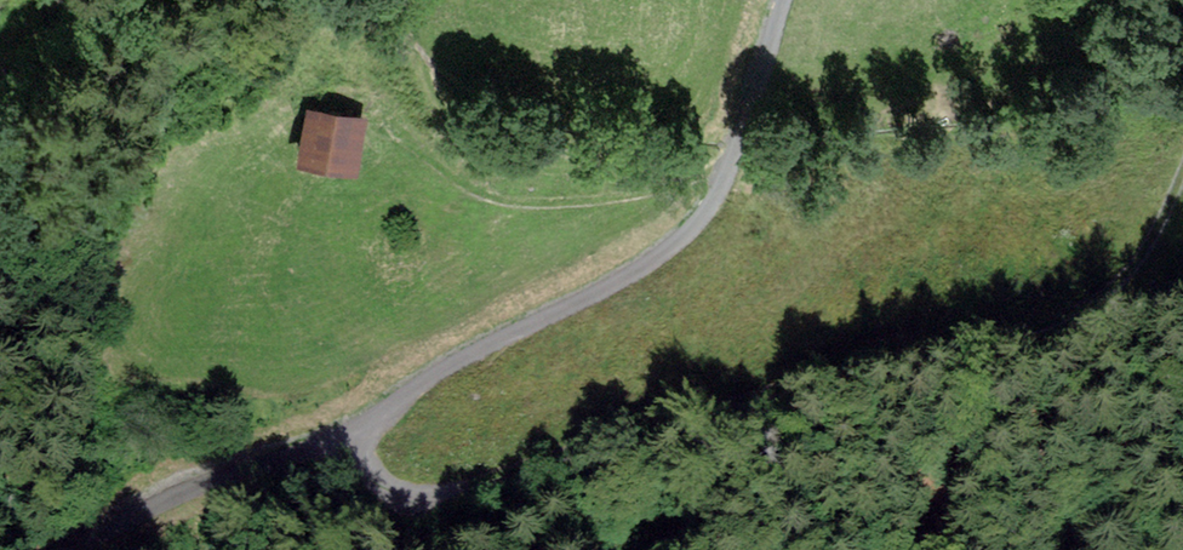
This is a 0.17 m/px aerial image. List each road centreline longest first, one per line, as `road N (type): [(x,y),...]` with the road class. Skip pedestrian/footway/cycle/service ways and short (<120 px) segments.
road 1 (unclassified): [(783,0),(723,180),(673,243),(603,288),(439,370),(345,439),(182,485),(59,549)]
road 2 (track): [(1182,191),(1155,264),(1068,317),(556,457),(428,502),(381,483),(336,442)]

